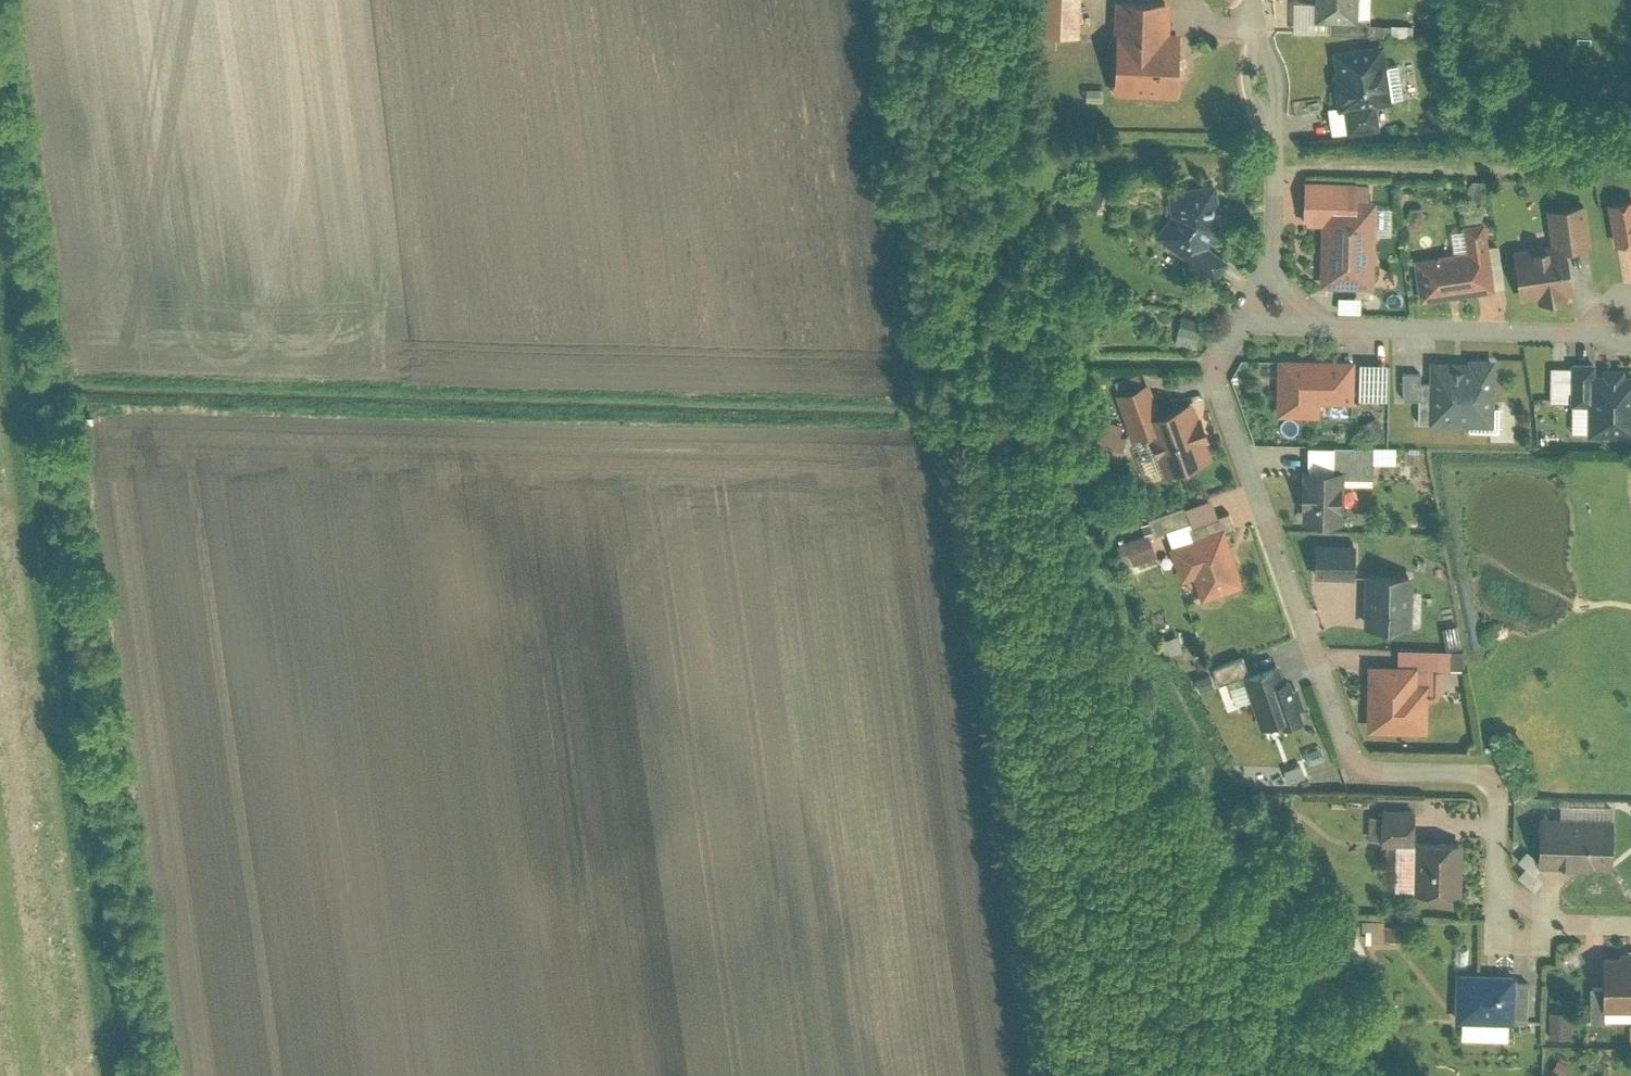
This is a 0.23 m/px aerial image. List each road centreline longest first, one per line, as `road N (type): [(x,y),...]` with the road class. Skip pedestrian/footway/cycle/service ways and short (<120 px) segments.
road 1 (residential): [(1243,324),(1213,362),(1365,767),(1502,772),(1514,911),(1630,920)]
road 2 (residential): [(1630,330),(1332,324)]
road 3 (residential): [(1274,261),(1281,84),(1253,0)]

